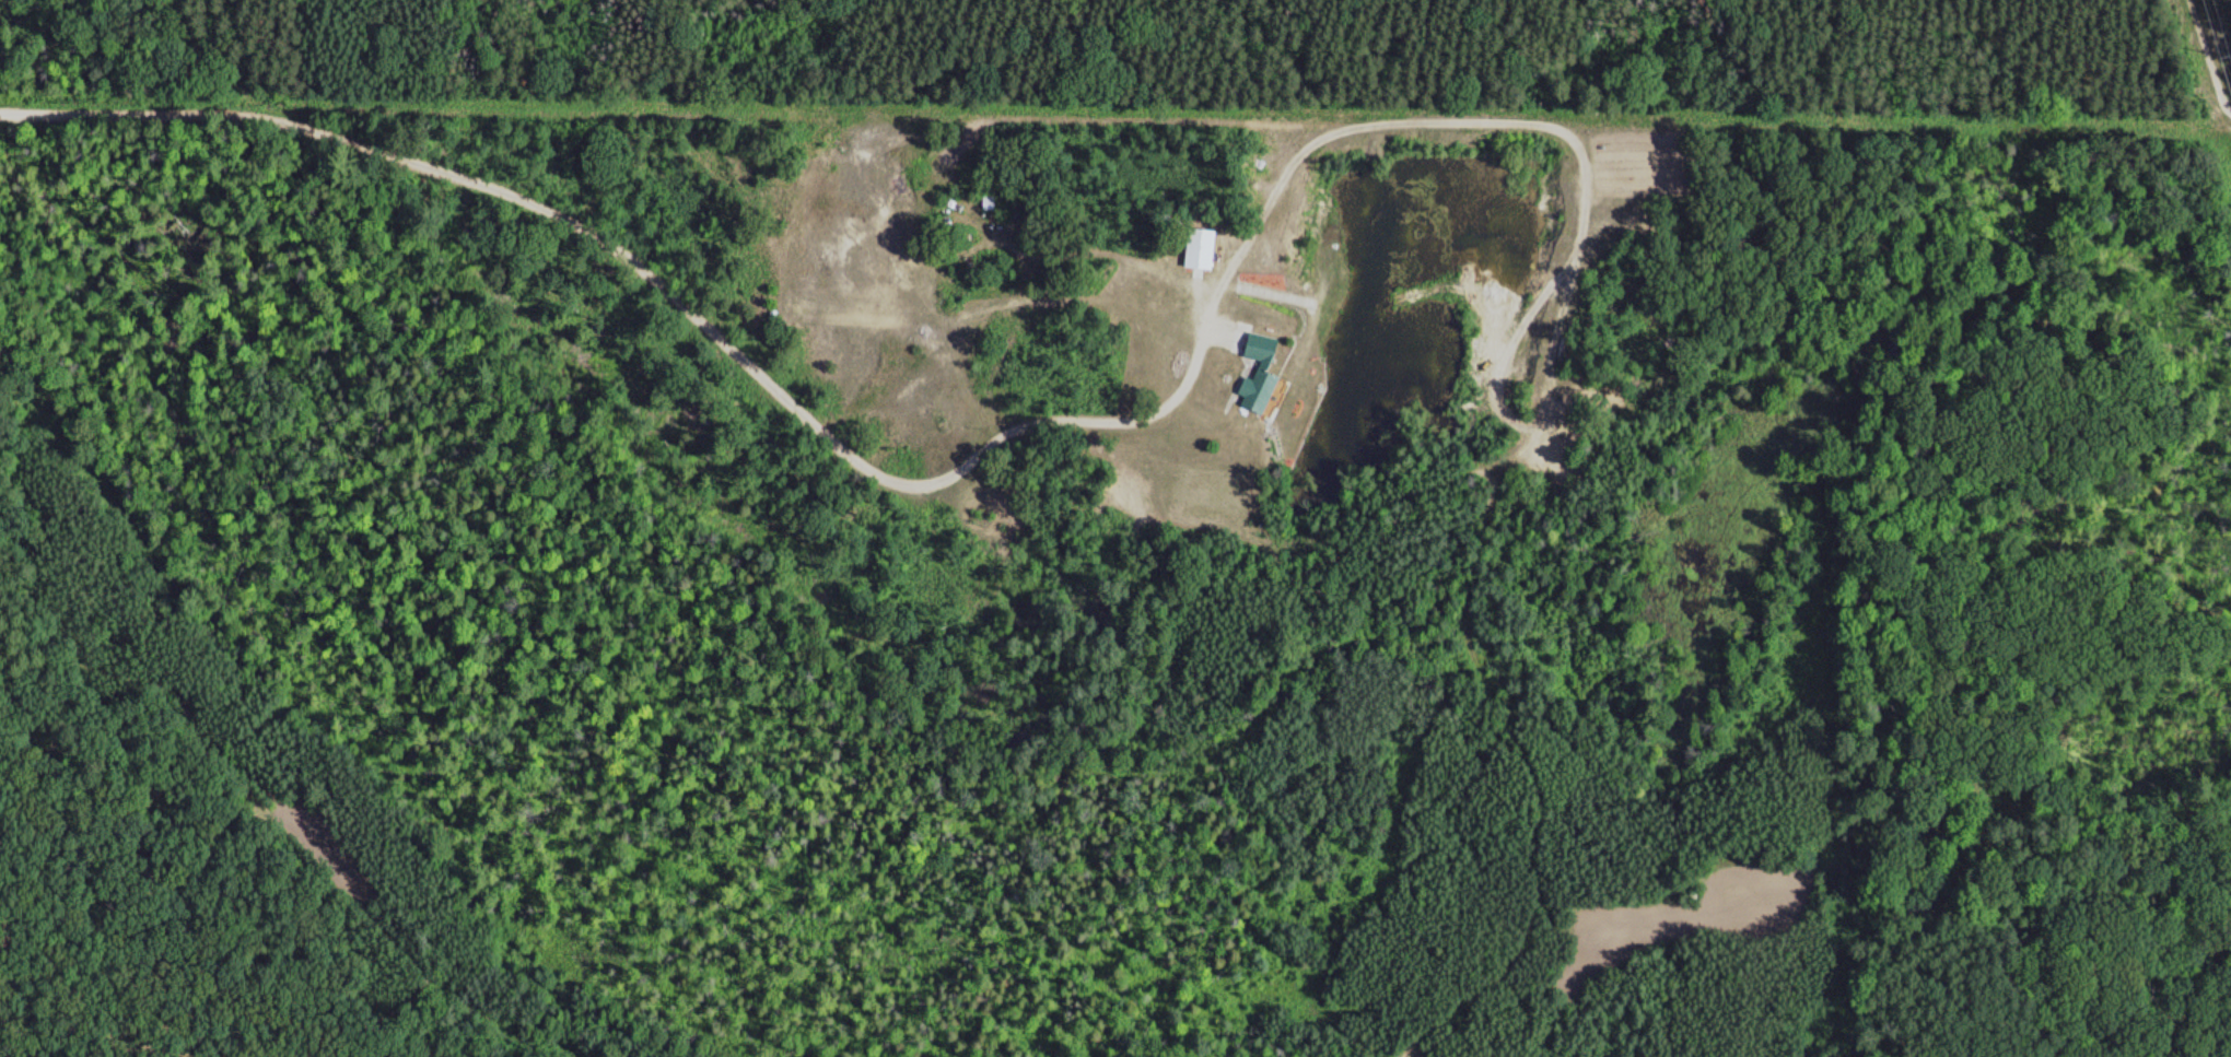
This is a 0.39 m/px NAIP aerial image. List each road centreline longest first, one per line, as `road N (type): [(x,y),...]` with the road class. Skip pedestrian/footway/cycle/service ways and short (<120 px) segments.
road 1 (track): [(0,832),(49,742),(63,670),(91,665),(164,684),(212,765),(432,987),(506,1034),(565,1056)]

